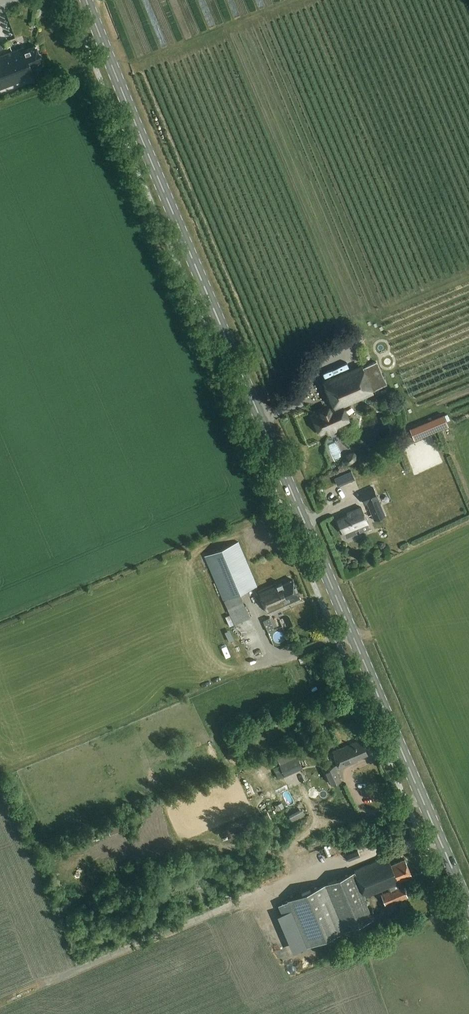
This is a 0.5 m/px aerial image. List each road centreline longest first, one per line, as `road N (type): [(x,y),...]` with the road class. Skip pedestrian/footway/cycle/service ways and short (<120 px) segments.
road 1 (primary): [(468,909),(87,0)]

